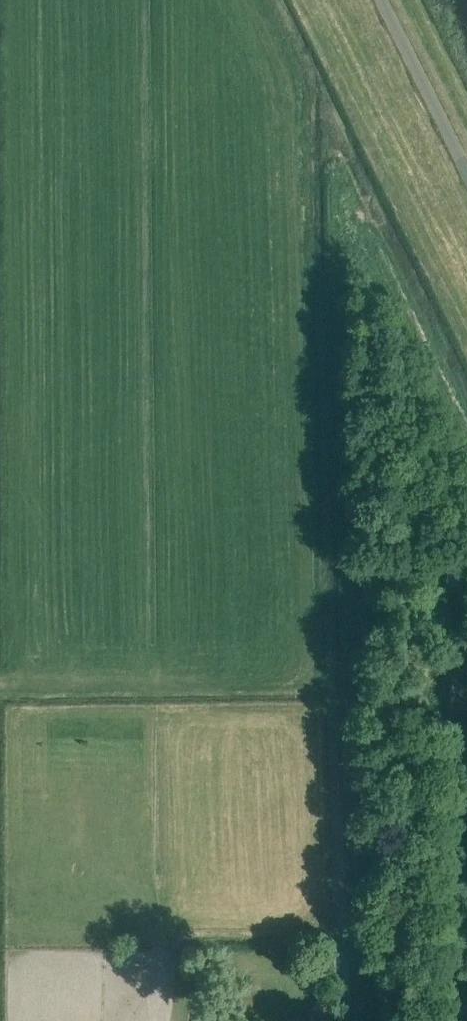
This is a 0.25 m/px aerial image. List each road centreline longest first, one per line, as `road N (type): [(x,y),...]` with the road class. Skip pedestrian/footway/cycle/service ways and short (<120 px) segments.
road 1 (unclassified): [(466,187),(374,0)]

